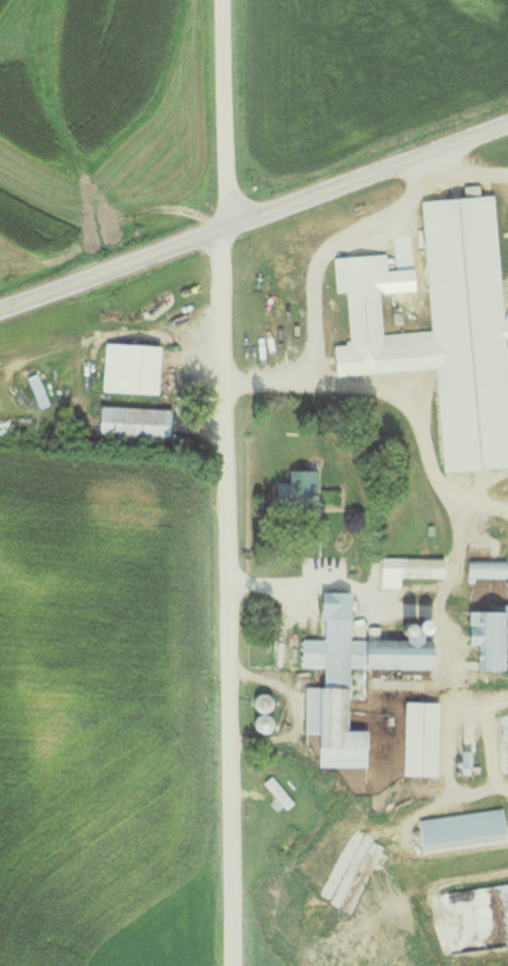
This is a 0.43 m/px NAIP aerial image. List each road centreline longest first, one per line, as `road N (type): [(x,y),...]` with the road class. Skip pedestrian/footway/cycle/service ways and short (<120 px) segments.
road 1 (residential): [(219,0),(228,965)]
road 2 (primary): [(0,315),(507,123)]

